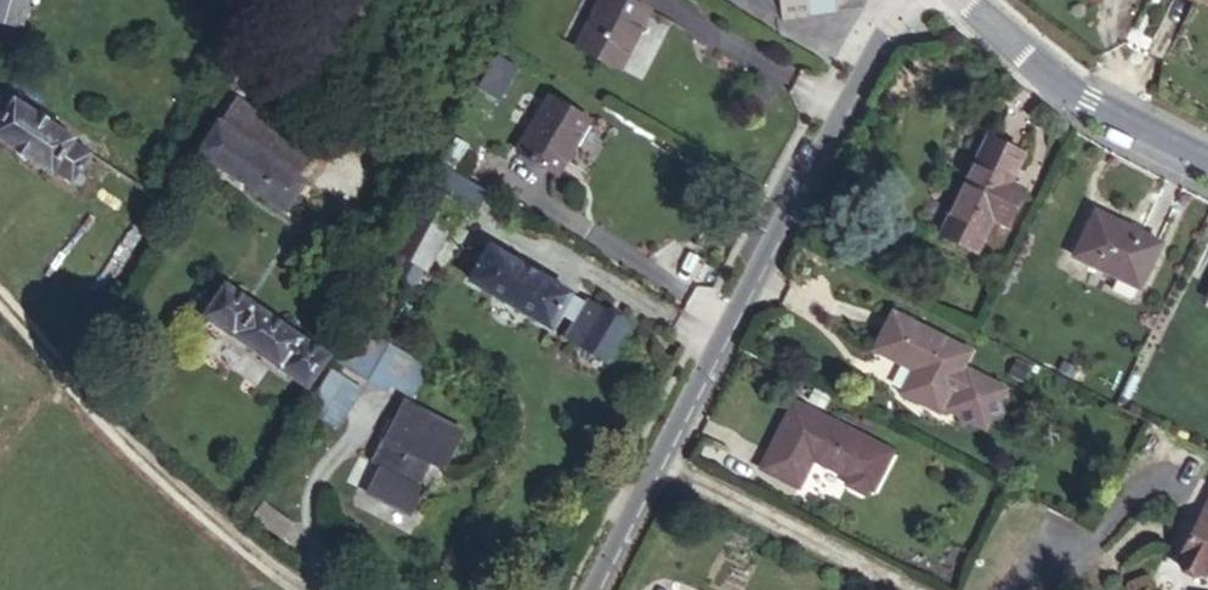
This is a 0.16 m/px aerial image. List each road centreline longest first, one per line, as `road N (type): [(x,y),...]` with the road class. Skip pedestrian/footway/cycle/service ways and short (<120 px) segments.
road 1 (residential): [(891,0),(591,589)]
road 2 (track): [(0,292),(171,477),(315,589)]
road 3 (secondary): [(1207,154),(1066,87),(967,0)]

